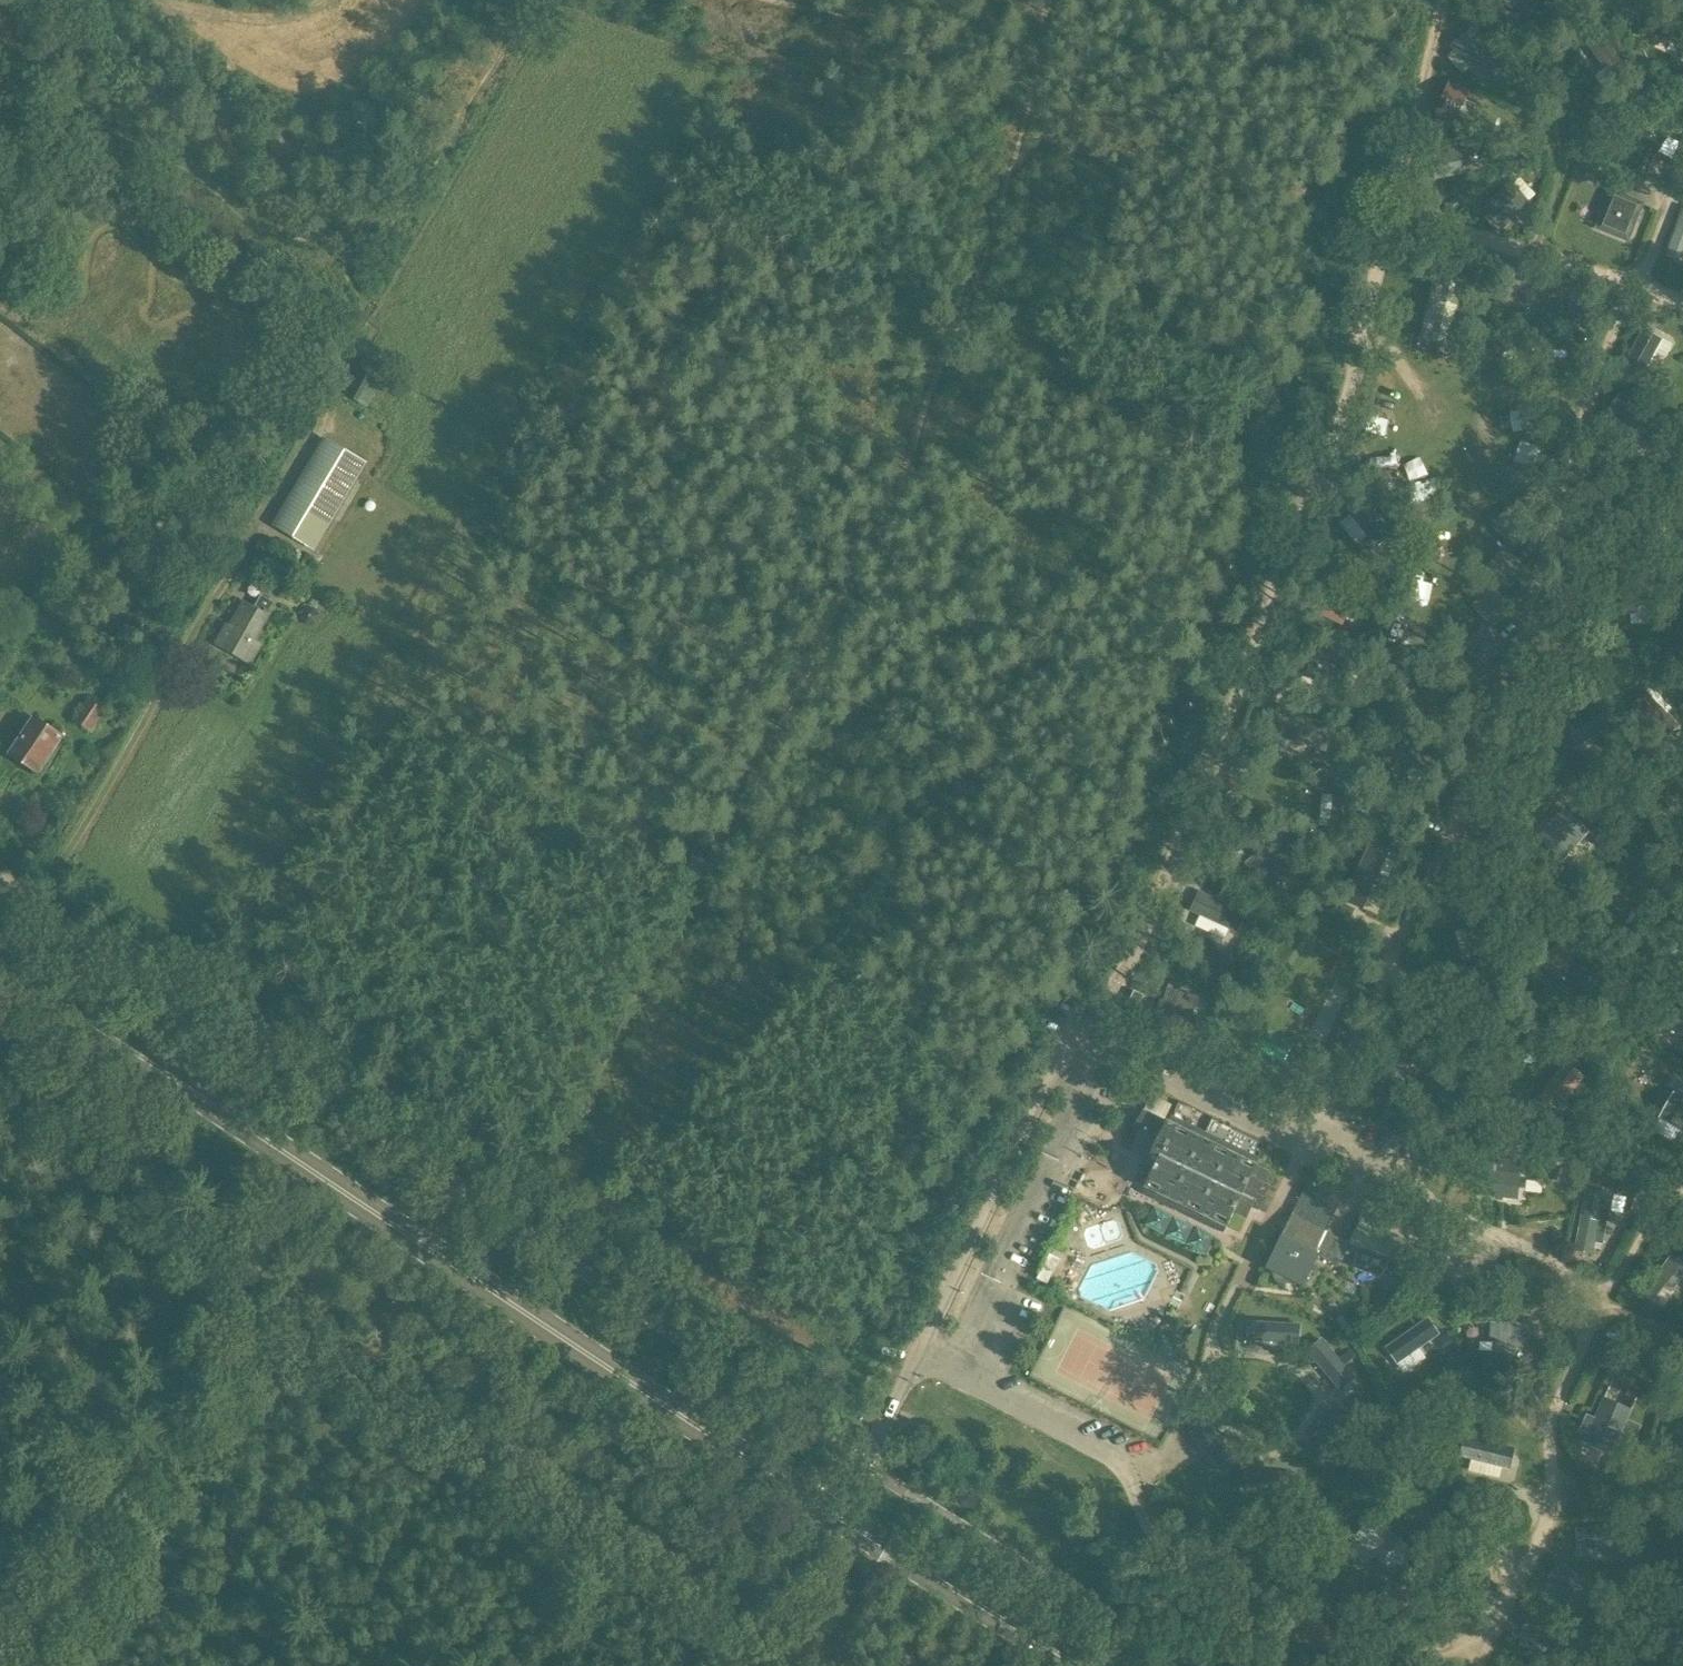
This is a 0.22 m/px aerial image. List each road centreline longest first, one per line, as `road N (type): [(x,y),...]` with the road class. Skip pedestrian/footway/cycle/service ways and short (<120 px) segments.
road 1 (track): [(502,1217),(574,1119),(911,454),(994,248),(1053,10)]
road 2 (primary): [(1094,1665),(472,1269),(0,954)]
road 3 (track): [(1072,1040),(1148,890),(1290,530),(1395,218),(1450,0)]
road 4 (track): [(77,1665),(250,1344),(288,1359),(397,1435)]
road 5 (track): [(397,1435),(443,1458),(496,1506),(714,1665)]
road 6 (track): [(1395,218),(1682,301)]

